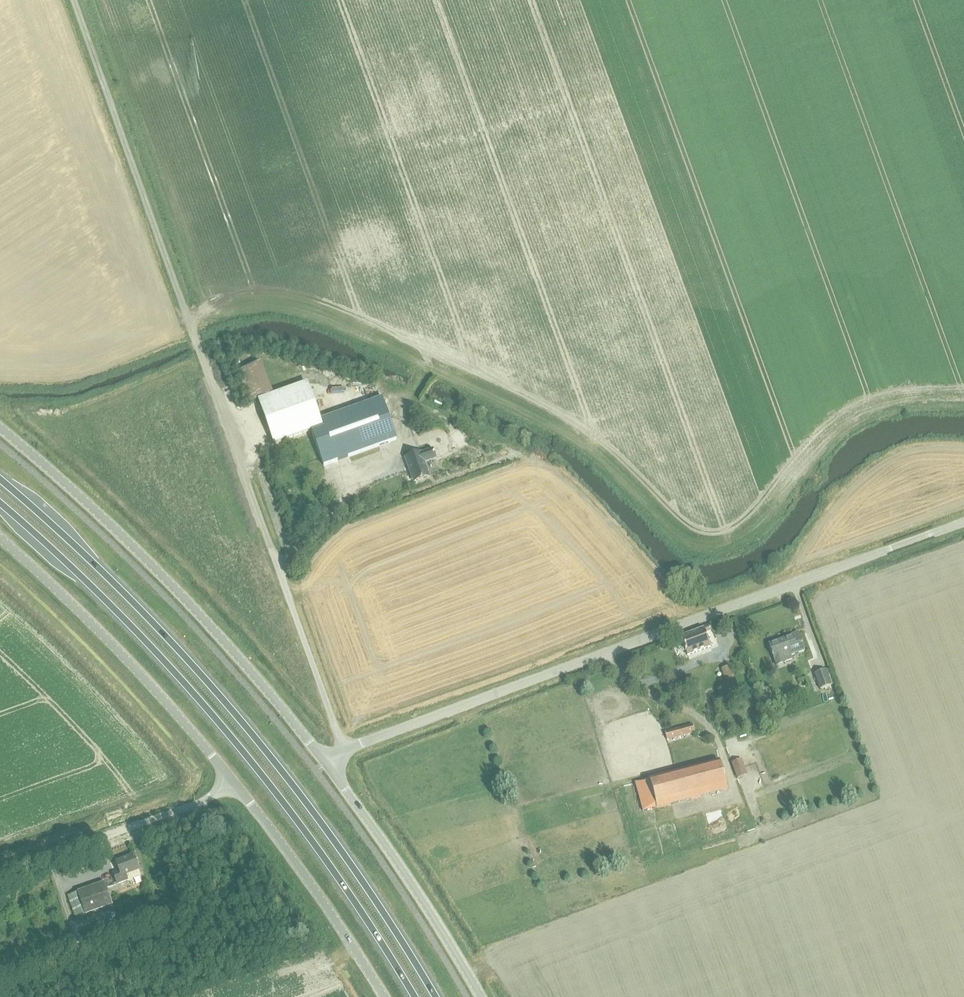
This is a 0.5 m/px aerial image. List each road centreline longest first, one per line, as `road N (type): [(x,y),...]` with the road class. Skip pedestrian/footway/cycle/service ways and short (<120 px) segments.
road 1 (trunk): [(435,996),(348,861),(242,723),(105,574),(0,480)]
road 2 (tertiary): [(343,750),(963,524)]
road 3 (trunk): [(0,503),(91,586),(225,730),(333,872),(414,996)]
road 4 (tertiary): [(0,429),(133,547),(326,764)]
road 5 (unclassified): [(343,750),(193,336)]
road 6 (track): [(193,336),(77,0)]
road 7 (unclassified): [(0,539),(161,697),(232,781)]
road 8 (tertiary): [(326,764),(481,996)]
road 9 (unclassified): [(232,781),(383,996)]
road 10 (unclassified): [(0,875),(195,804),(232,781)]

